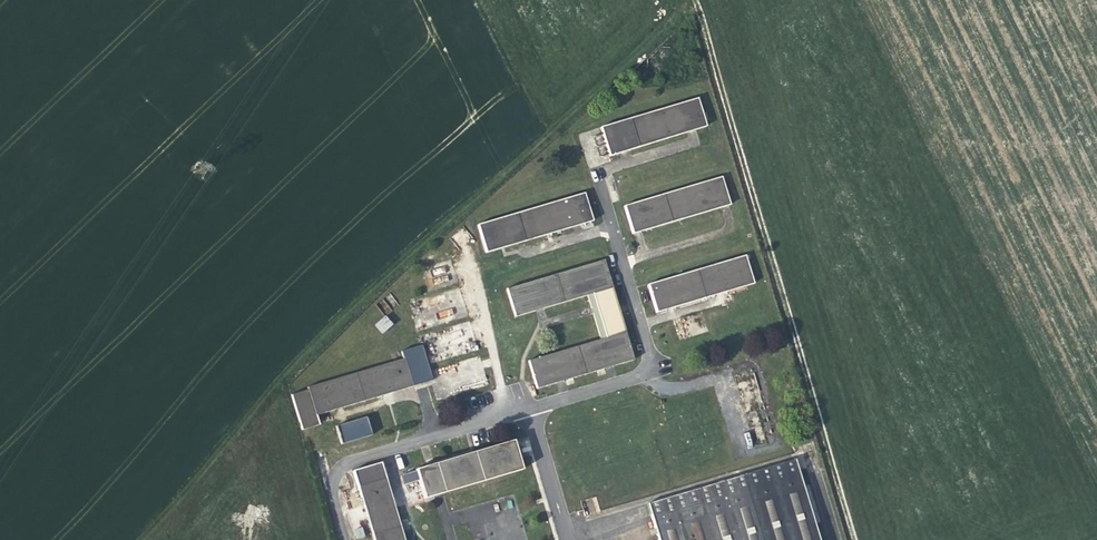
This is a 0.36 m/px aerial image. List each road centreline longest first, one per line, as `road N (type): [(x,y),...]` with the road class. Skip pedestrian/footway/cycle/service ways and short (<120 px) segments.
road 1 (track): [(696,3),(422,241),(247,408),(136,539)]
road 2 (track): [(695,0),(852,539)]

